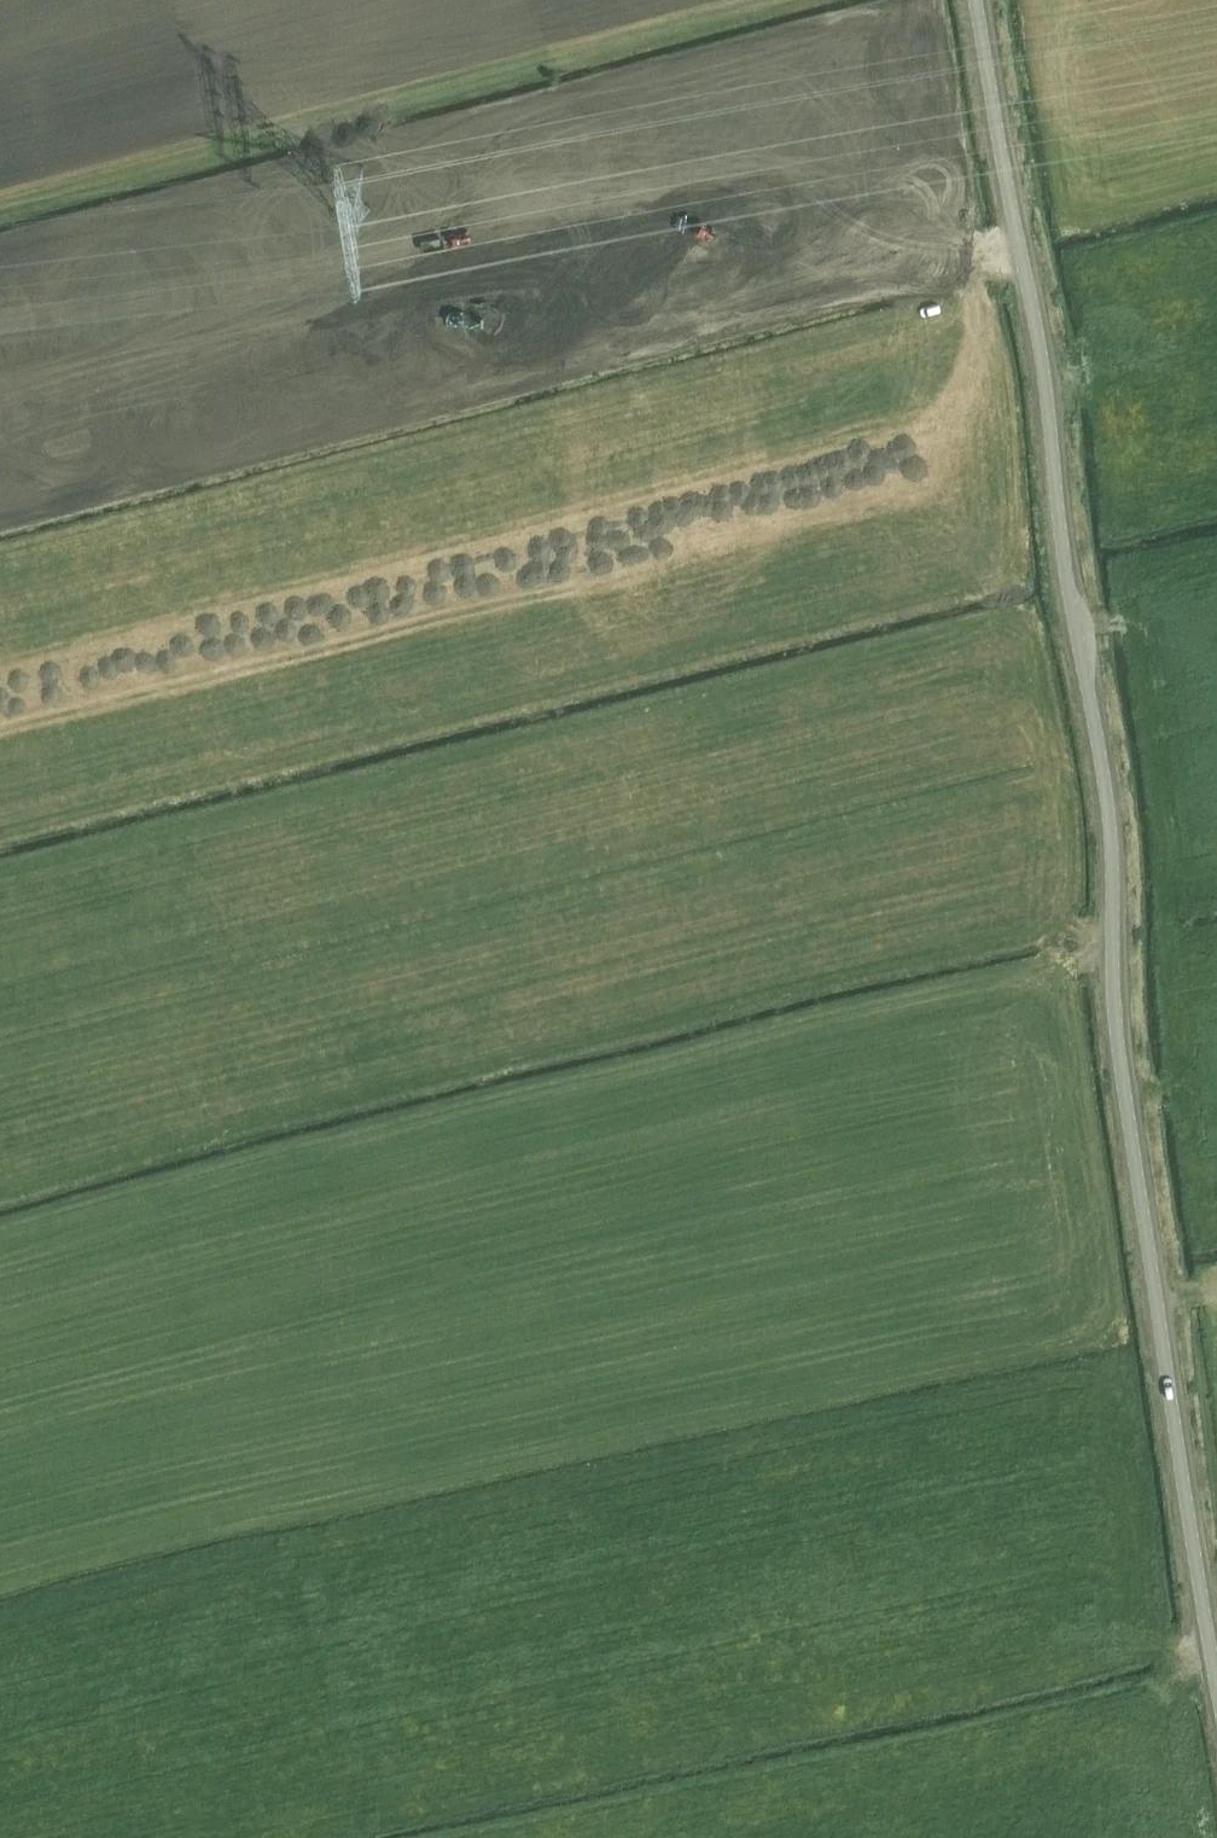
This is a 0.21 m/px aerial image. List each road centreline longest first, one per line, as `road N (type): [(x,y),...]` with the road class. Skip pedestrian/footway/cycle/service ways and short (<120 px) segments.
road 1 (unclassified): [(1216,1680),(1119,1054),(1105,786),(980,0)]

